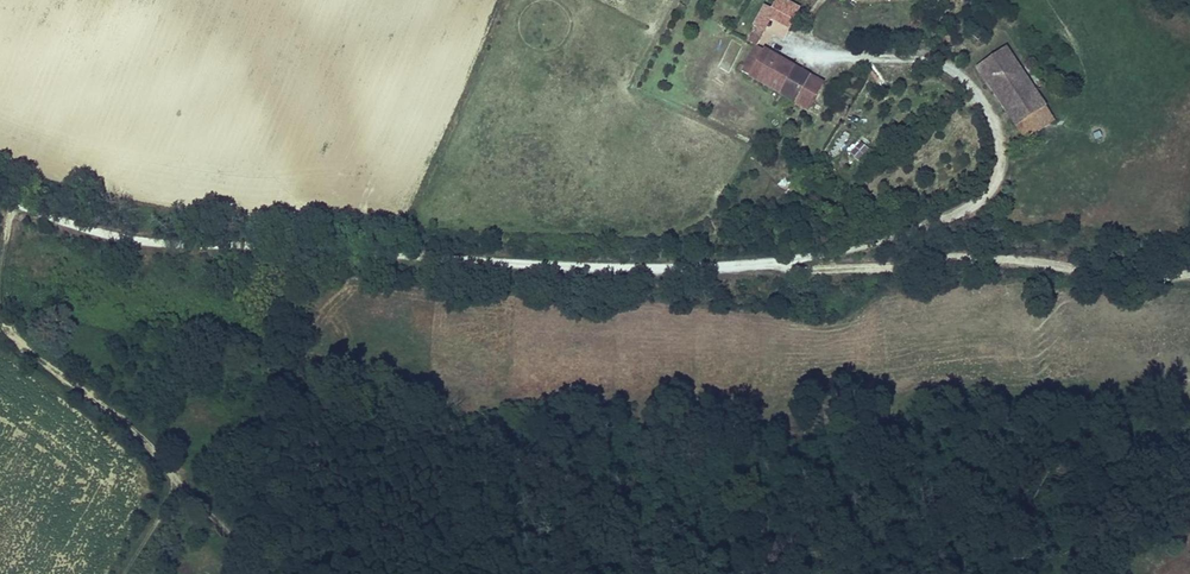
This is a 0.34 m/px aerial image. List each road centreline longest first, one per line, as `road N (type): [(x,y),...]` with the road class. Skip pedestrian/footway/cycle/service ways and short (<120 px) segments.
road 1 (track): [(771,261),(899,266),(975,254),(1127,277),(1189,273)]
road 2 (track): [(181,482),(115,413),(0,321)]
road 3 (track): [(181,482),(271,573)]

